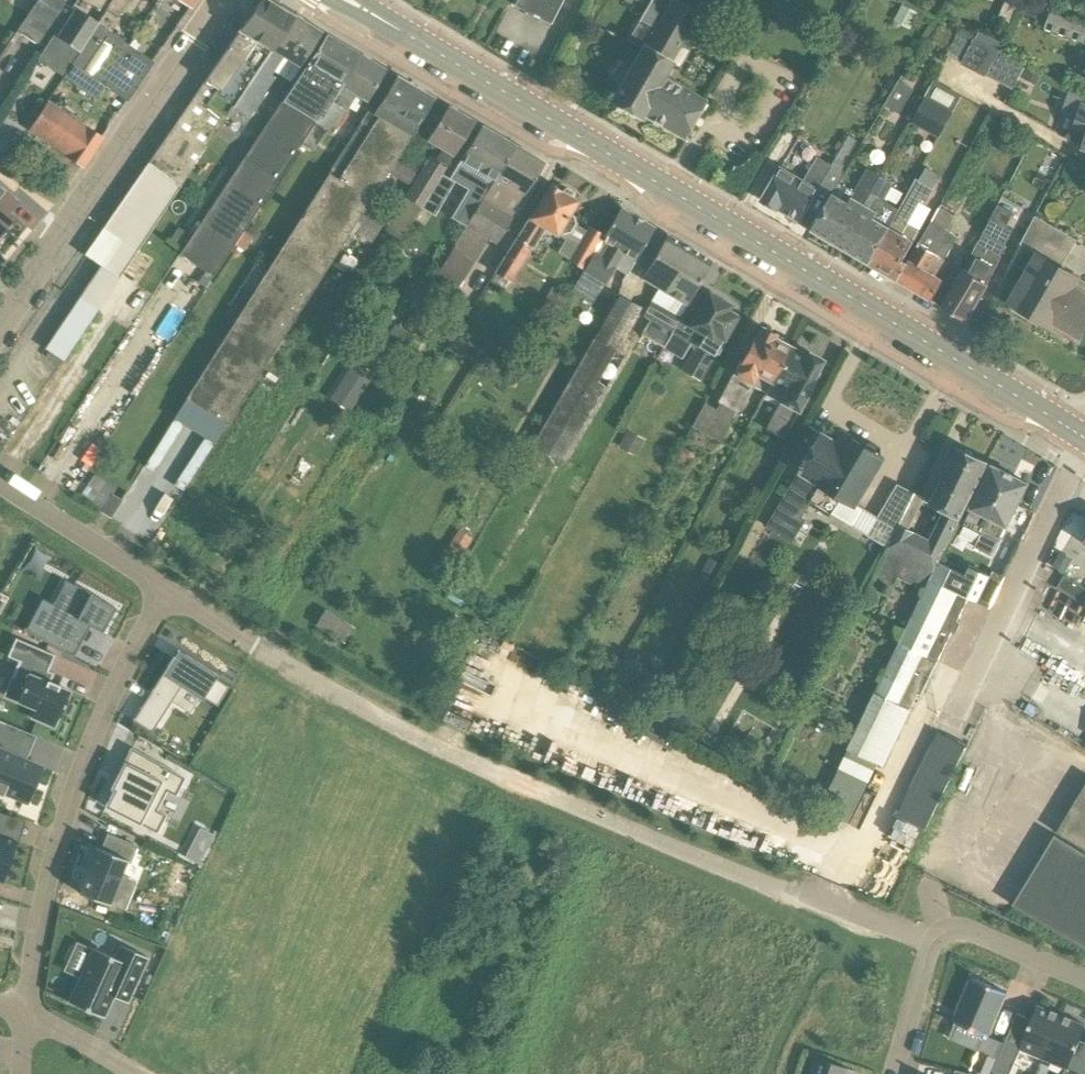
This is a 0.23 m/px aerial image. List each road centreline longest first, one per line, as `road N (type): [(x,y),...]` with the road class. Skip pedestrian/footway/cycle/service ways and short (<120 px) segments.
road 1 (secondary): [(1084,439),(346,0)]
road 2 (residential): [(429,742),(669,845),(935,941)]
road 3 (residential): [(167,589),(76,778),(25,1013)]
road 4 (unclassified): [(0,326),(230,0)]
road 5 (residential): [(248,1073),(429,742)]
road 6 (residential): [(167,589),(429,742)]
road 7 (unknown): [(653,838),(581,1073)]
road 8 (residential): [(0,485),(167,589)]
road 9 (residential): [(935,941),(974,933),(1084,981)]
road 10 (residential): [(895,1073),(935,941)]
road 11 (residential): [(25,1013),(131,1073)]

